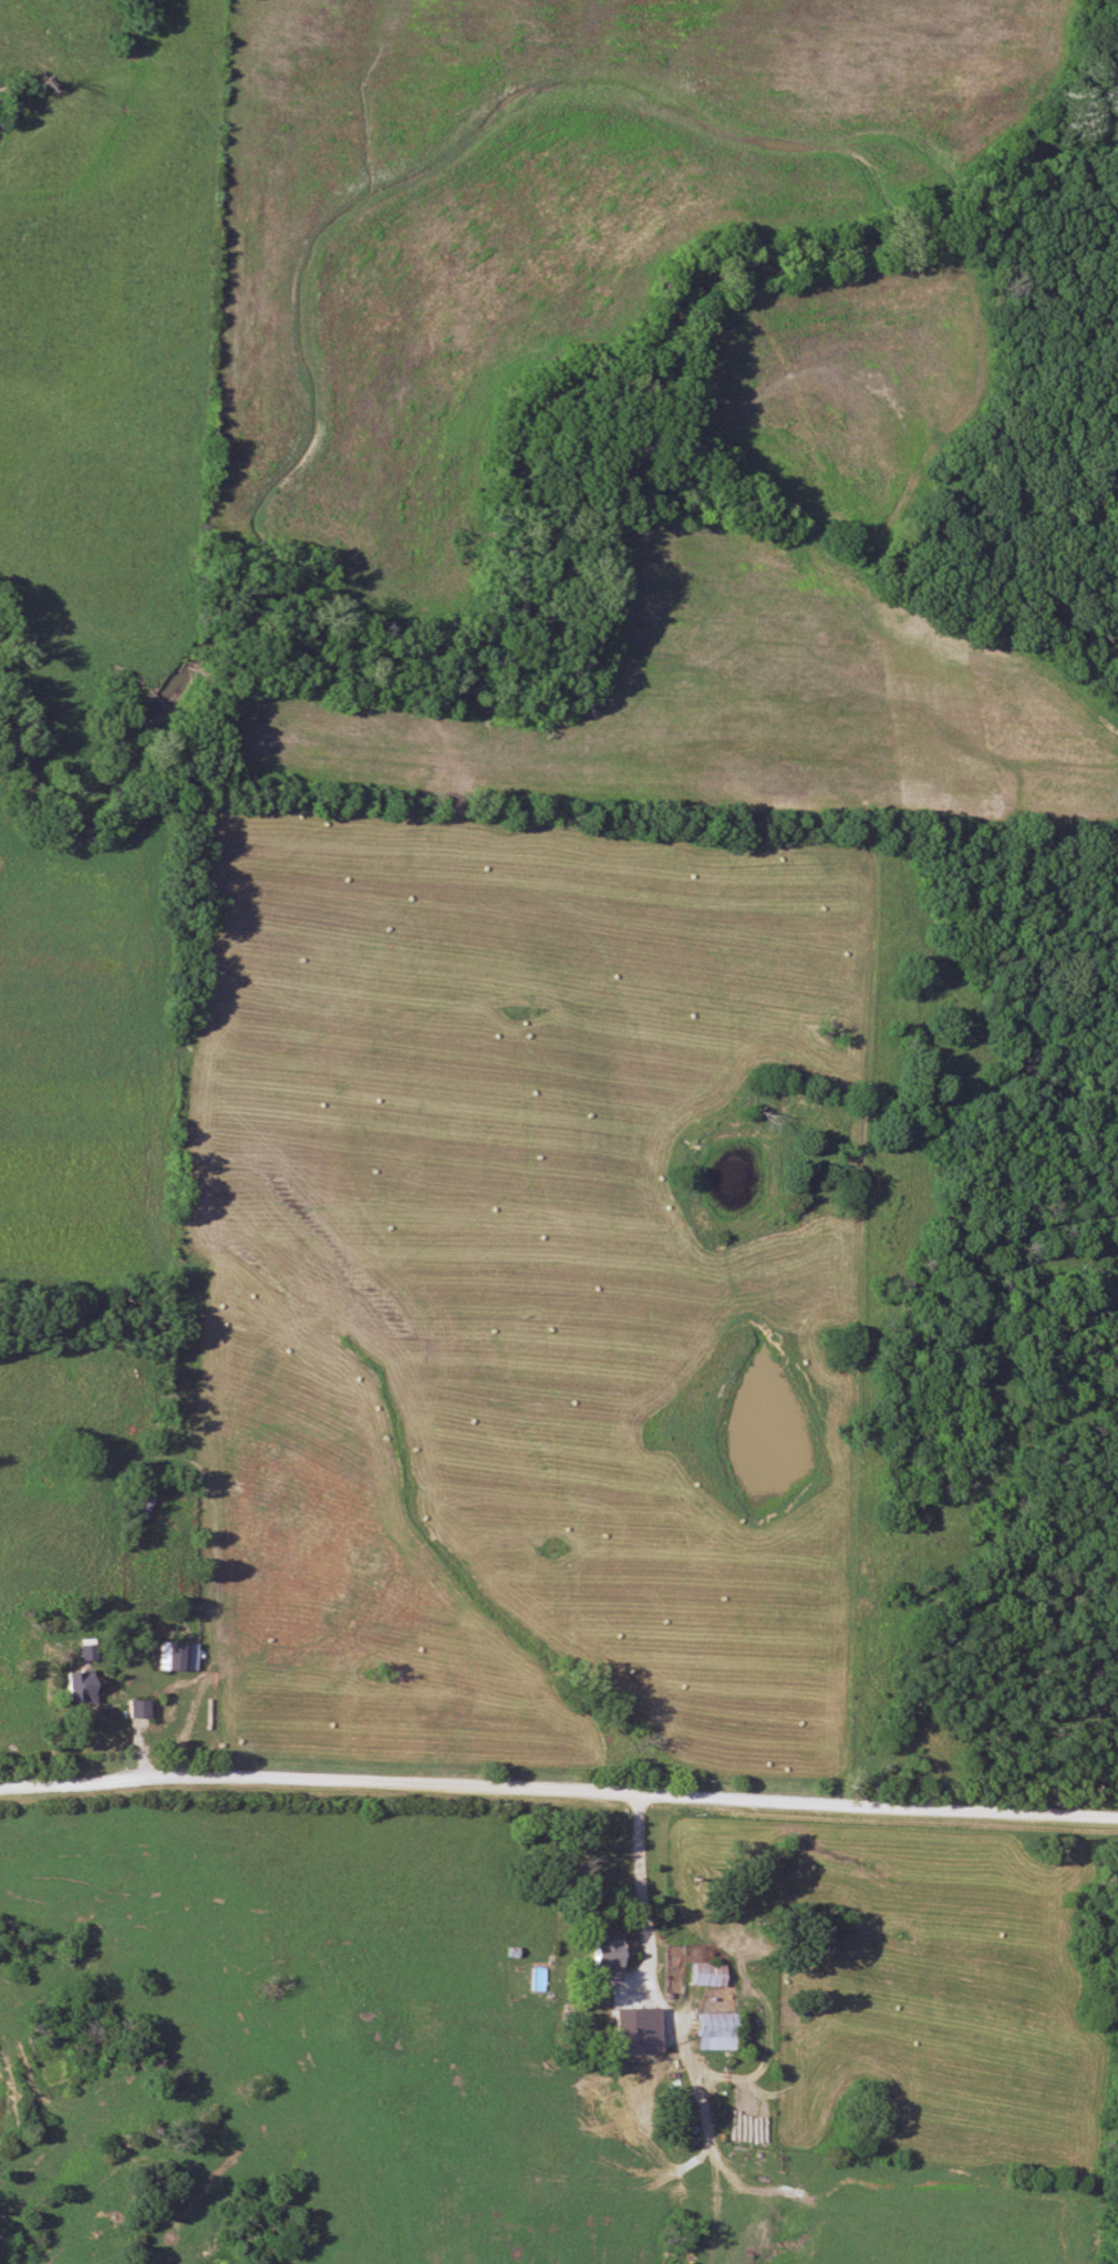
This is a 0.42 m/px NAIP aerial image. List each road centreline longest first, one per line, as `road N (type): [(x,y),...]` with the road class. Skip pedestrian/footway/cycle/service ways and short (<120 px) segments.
road 1 (residential): [(0,1787),(198,1778),(1117,1817)]

